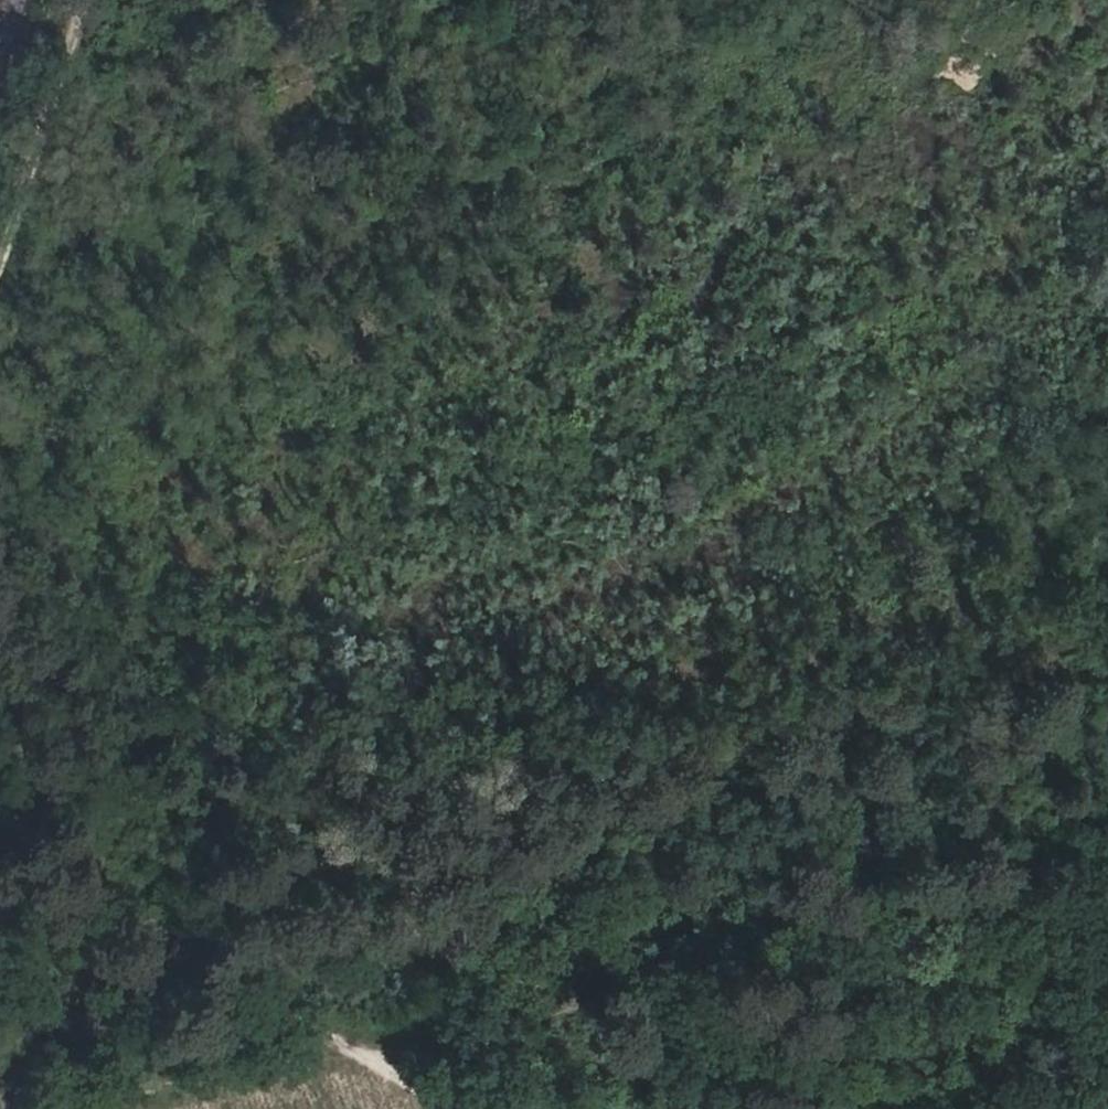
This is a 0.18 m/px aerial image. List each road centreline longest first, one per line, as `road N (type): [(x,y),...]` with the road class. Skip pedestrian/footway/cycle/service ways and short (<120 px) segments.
road 1 (track): [(0,765),(98,853),(503,1108)]
road 2 (track): [(102,0),(0,277)]

